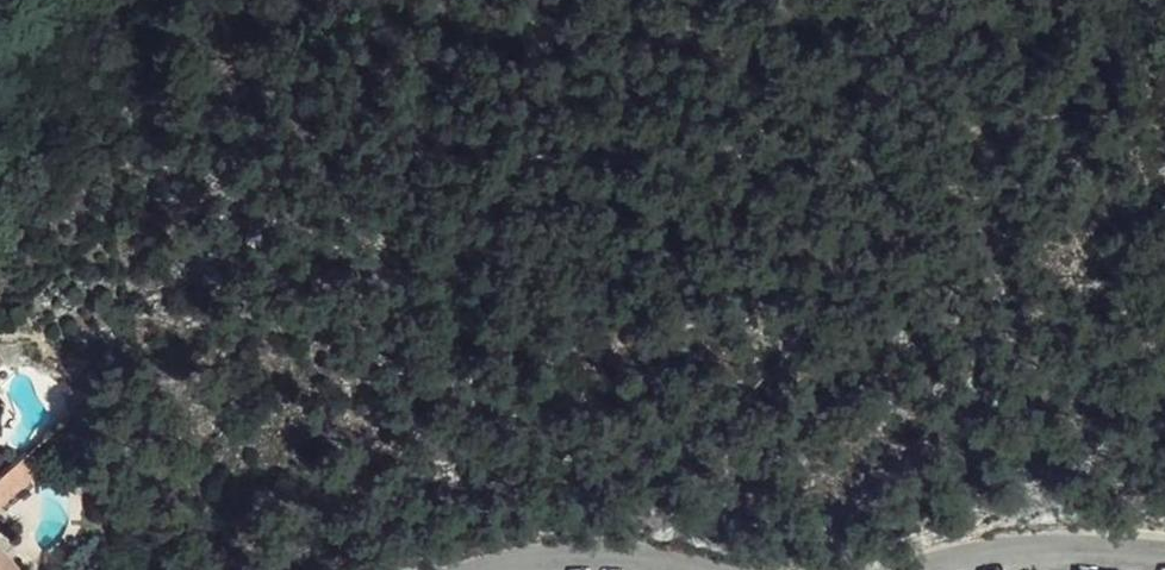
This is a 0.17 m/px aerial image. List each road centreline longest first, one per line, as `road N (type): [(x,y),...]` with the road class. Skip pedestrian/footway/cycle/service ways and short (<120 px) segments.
road 1 (residential): [(496,569),(554,551),(605,549),(685,569)]
road 2 (residential): [(991,569),(1113,554),(1164,563)]

